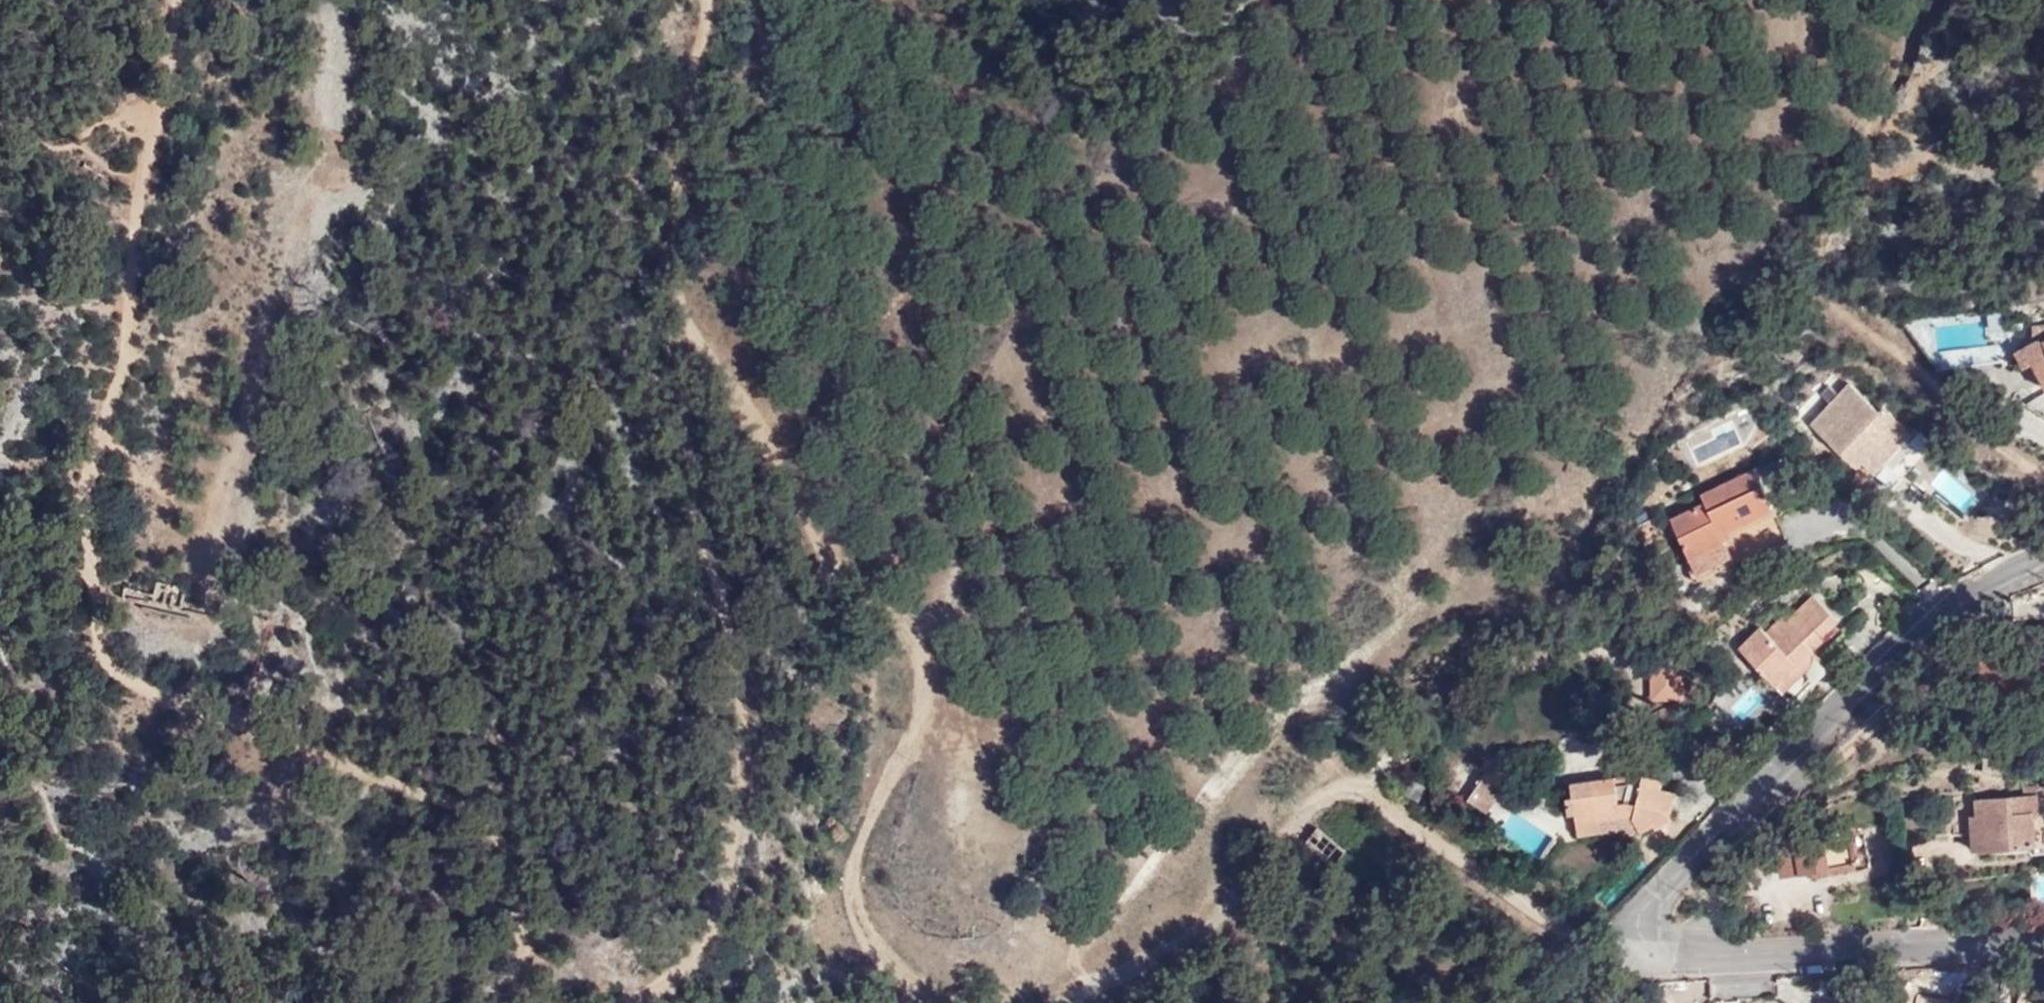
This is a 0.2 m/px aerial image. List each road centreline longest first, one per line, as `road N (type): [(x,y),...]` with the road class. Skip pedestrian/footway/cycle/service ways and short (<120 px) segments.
road 1 (residential): [(2043,943),(1643,962),(1632,944),(1632,914),(1911,627),(1992,574),(2043,557)]
road 2 (track): [(953,1002),(923,991),(864,933),(852,882),(858,841),(914,749),(947,667),(920,616),(832,554),(689,332)]
road 3 (track): [(1585,944),(1370,792),(1351,788),(1328,797),(1266,862),(1110,978),(1052,1002)]

